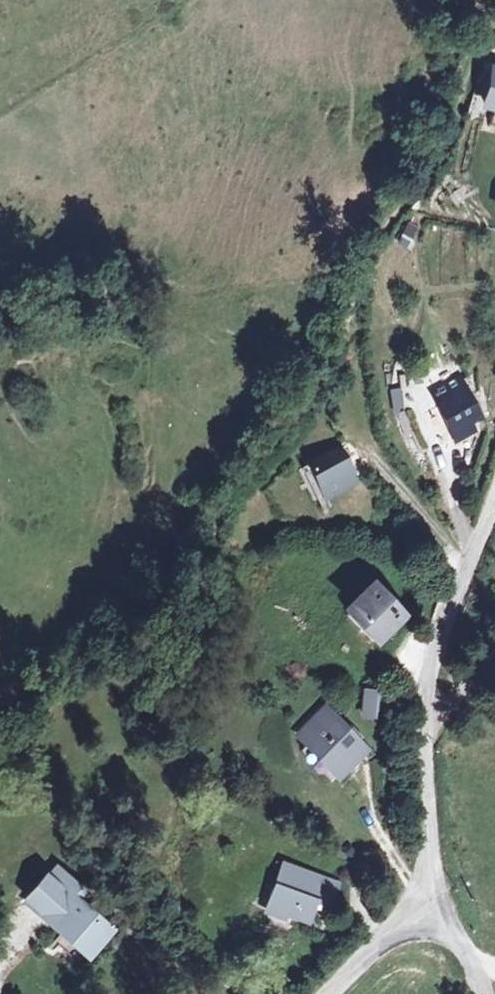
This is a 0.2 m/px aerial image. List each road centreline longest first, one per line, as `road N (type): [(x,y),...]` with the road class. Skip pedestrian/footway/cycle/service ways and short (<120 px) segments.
road 1 (track): [(0,704),(48,683),(188,587),(196,514),(307,406),(414,246),(479,79),(494,67)]
road 2 (unclassified): [(425,913),(425,746),(436,658),(494,505)]
road 3 (unclassified): [(327,993),(381,939),(425,913)]

